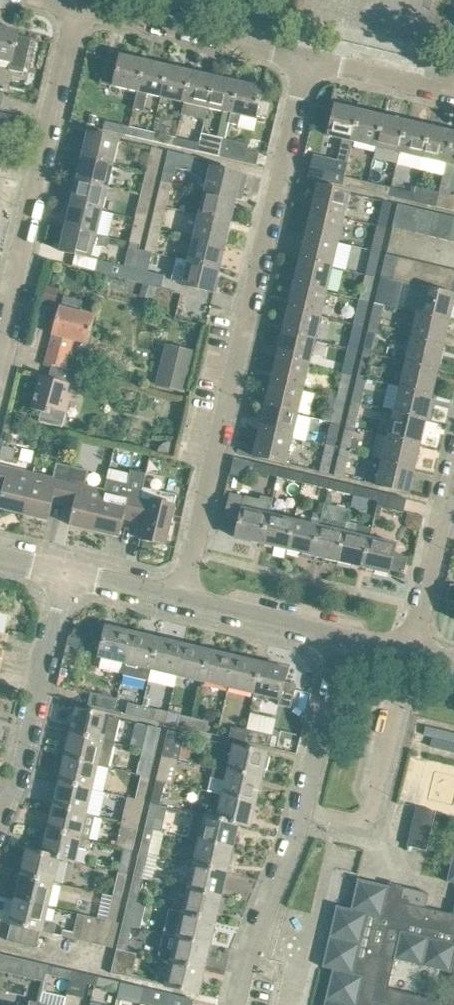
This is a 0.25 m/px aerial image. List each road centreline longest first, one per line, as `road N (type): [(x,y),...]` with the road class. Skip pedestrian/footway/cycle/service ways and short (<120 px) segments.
road 1 (residential): [(181,601),(307,60)]
road 2 (residential): [(237,1004),(299,823),(344,638)]
road 3 (residential): [(0,345),(78,6)]
road 4 (residential): [(0,817),(18,773),(65,574)]
road 5 (residential): [(307,60),(78,6)]
road 6 (residential): [(410,654),(453,467)]
road 7 (residential): [(344,638),(181,601)]
road 8 (residential): [(453,94),(307,60)]

